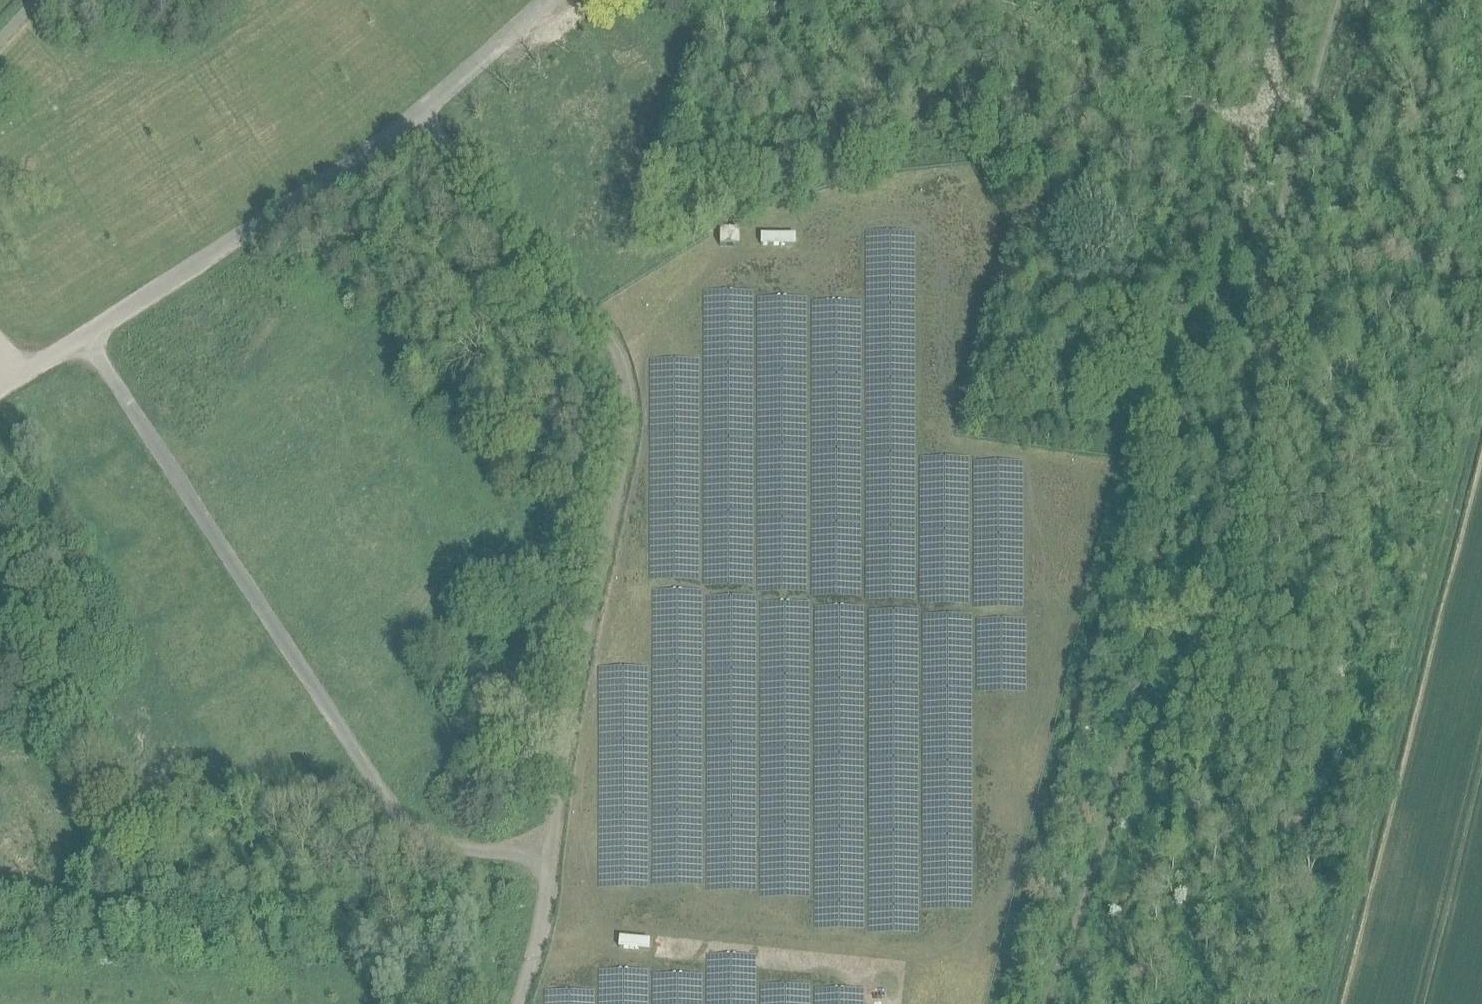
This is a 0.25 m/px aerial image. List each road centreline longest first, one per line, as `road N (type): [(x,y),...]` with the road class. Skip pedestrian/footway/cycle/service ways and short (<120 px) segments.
road 1 (unclassified): [(16,374),(416,114),(547,0)]

